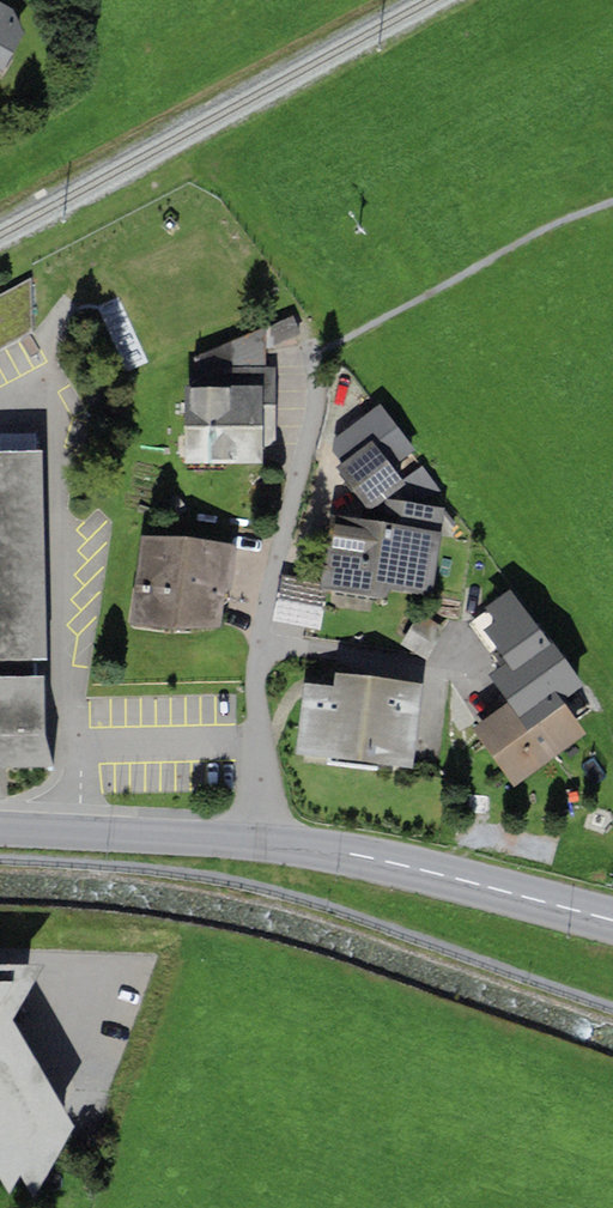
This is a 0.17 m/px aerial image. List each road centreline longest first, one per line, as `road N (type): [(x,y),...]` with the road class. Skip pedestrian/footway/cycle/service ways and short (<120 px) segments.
road 1 (primary): [(612,918),(408,863),(256,837),(0,825)]
road 2 (residential): [(0,941),(142,950)]

